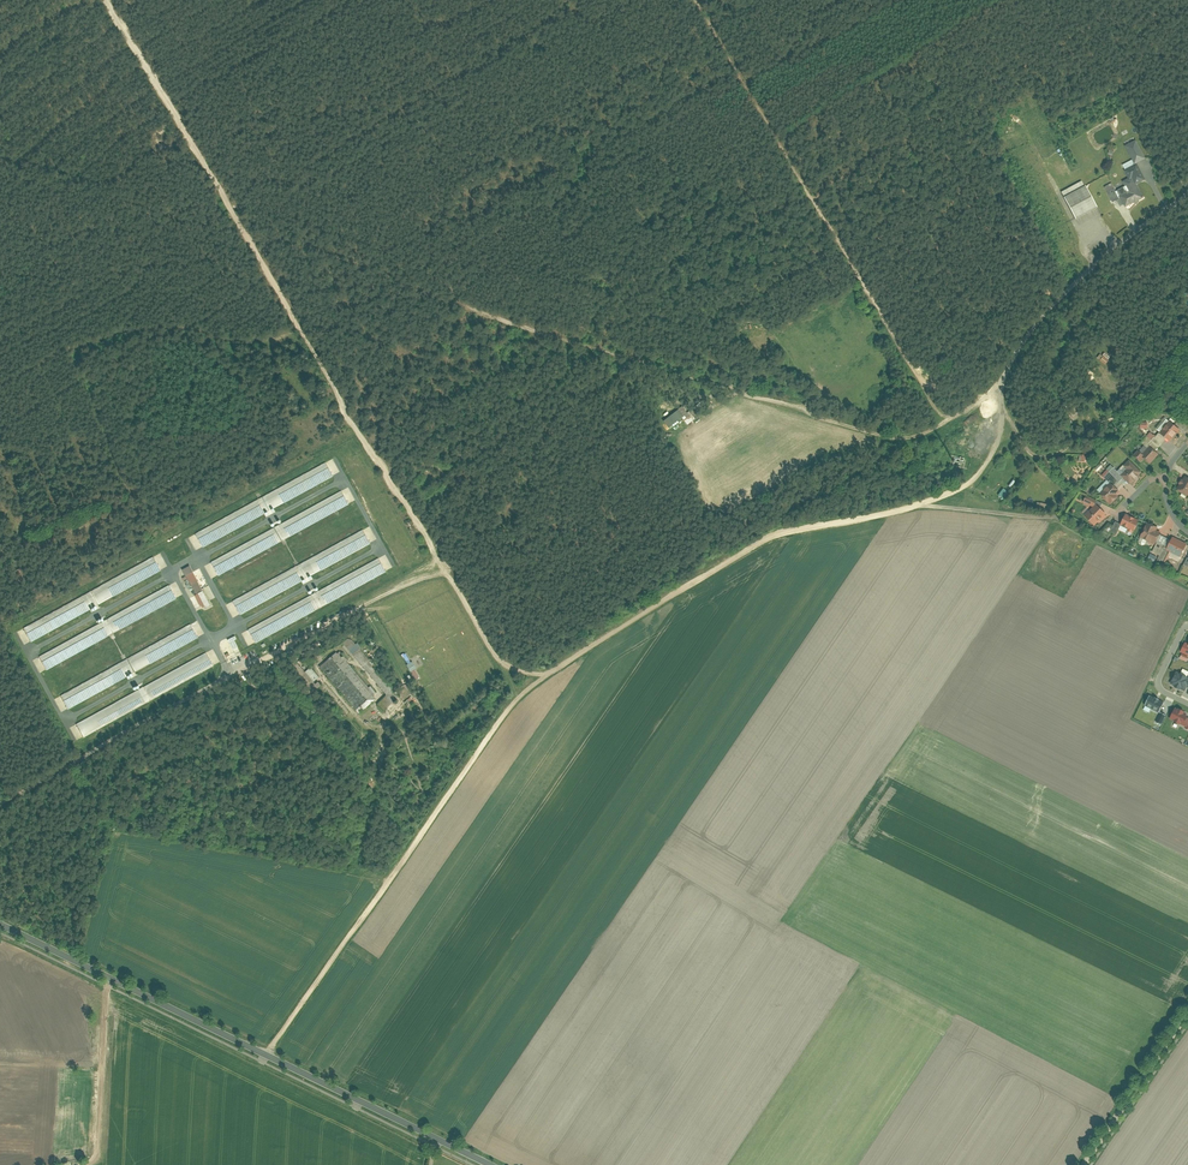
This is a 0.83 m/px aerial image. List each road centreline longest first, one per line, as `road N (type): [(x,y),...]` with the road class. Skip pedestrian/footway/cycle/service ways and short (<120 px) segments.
road 1 (track): [(265,1055),(518,699),(765,540),(922,505),(968,484),(999,438),(1000,384),(1032,332),(1095,262)]
road 2 (track): [(949,421),(901,439),(865,433),(550,339),(236,218),(0,161)]
road 3 (track): [(547,674),(513,668),(490,651),(106,0)]
road 4 (track): [(199,560),(27,655),(64,723),(382,547)]
road 5 (tertiary): [(0,925),(490,1164)]
road 6 (track): [(949,421),(692,0)]
road 7 (track): [(443,570),(519,547),(633,494),(712,502),(865,433)]
road 8 (track): [(199,560),(255,664),(410,580),(445,574)]
road 9 (track): [(0,380),(56,348),(125,328),(195,325),(266,339),(300,330)]
road 10 (unclassified): [(0,804),(255,664)]
road 11 (track): [(511,668),(702,503)]
road 12 (track): [(107,977),(98,1162),(86,1164)]
road 13 (residential): [(1084,1164),(1187,1013)]
road 14 (track): [(1092,537),(1052,519),(922,505)]
road 15 (track): [(345,479),(199,560)]
road 16 (track): [(1187,359),(1106,453)]
road 17 (track): [(171,569),(231,677)]
road 18 (track): [(334,460),(393,565)]
road 19 (track): [(392,876),(359,861),(374,780)]

